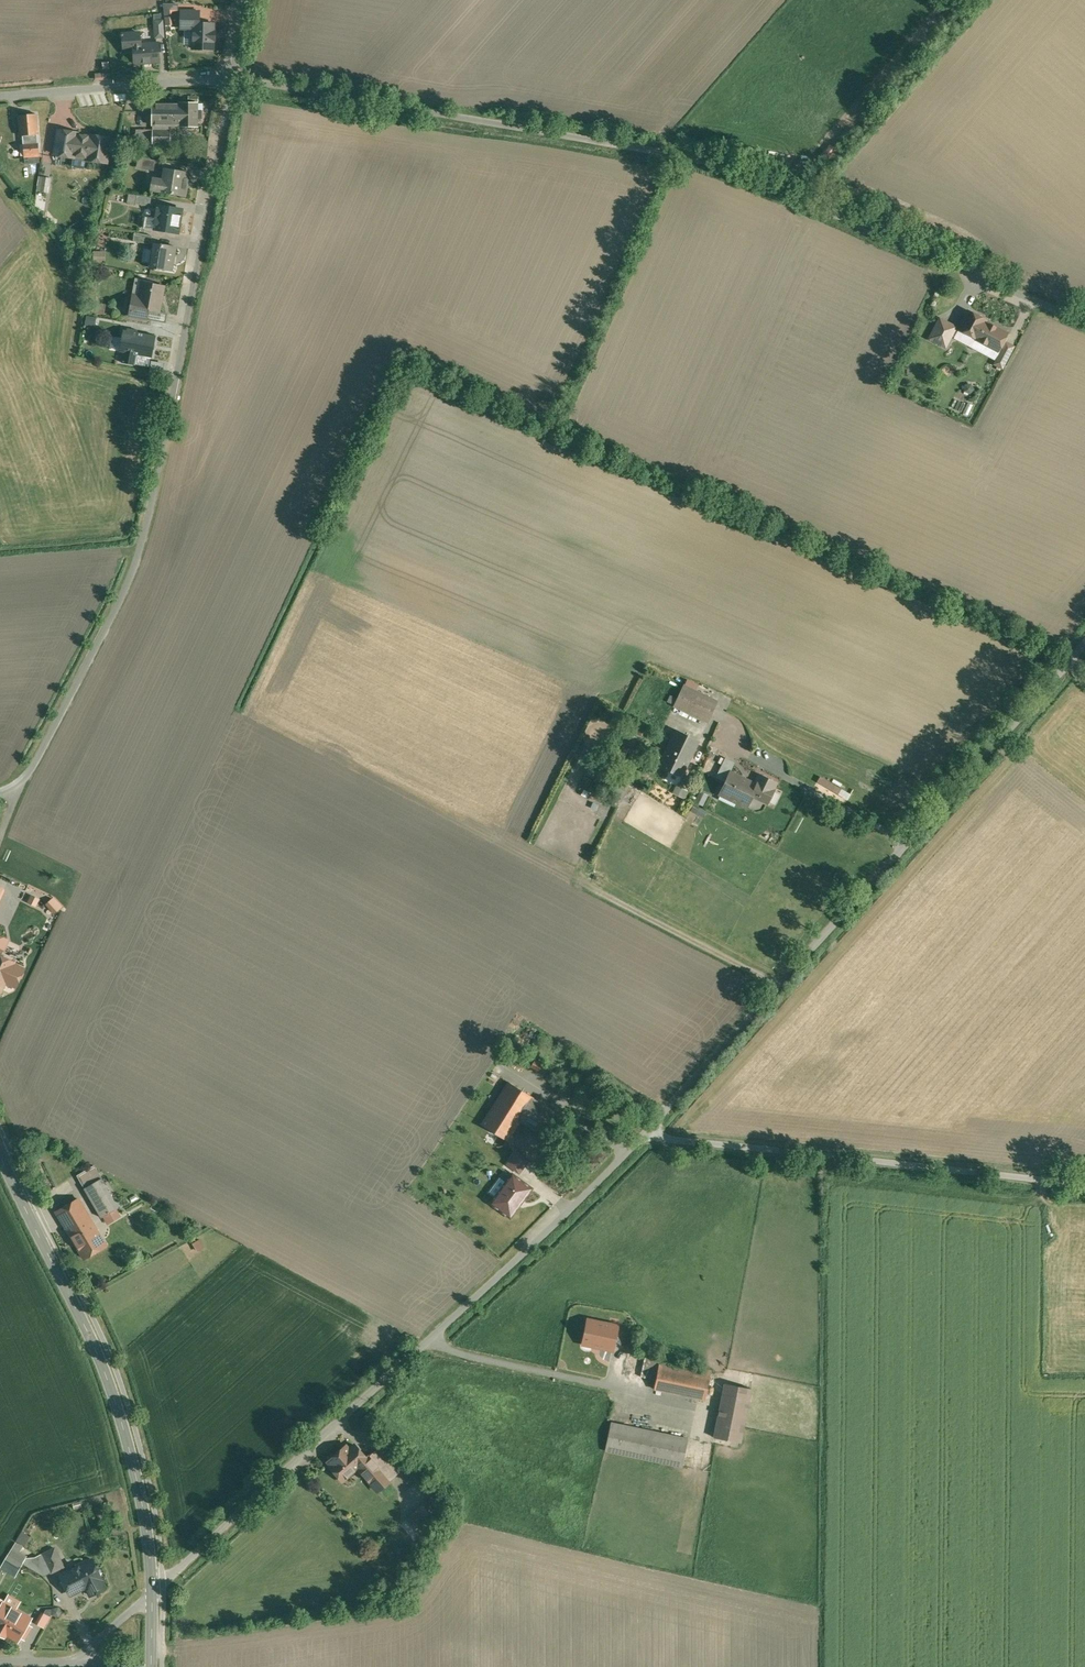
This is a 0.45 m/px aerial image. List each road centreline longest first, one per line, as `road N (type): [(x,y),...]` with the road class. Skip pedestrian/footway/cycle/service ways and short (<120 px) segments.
road 1 (unclassified): [(233,77),(705,162),(1084,324)]
road 2 (unclassified): [(0,793),(35,761),(141,547),(233,77)]
road 3 (unclassified): [(154,1593),(646,1132)]
road 4 (unclassified): [(1084,644),(646,1132)]
road 5 (secondary): [(154,1593),(140,1487),(104,1369),(0,1153)]
road 6 (unclassified): [(646,1132),(1084,1183)]
road 7 (unclassified): [(233,77),(0,96)]
road 8 (track): [(582,883),(777,987)]

